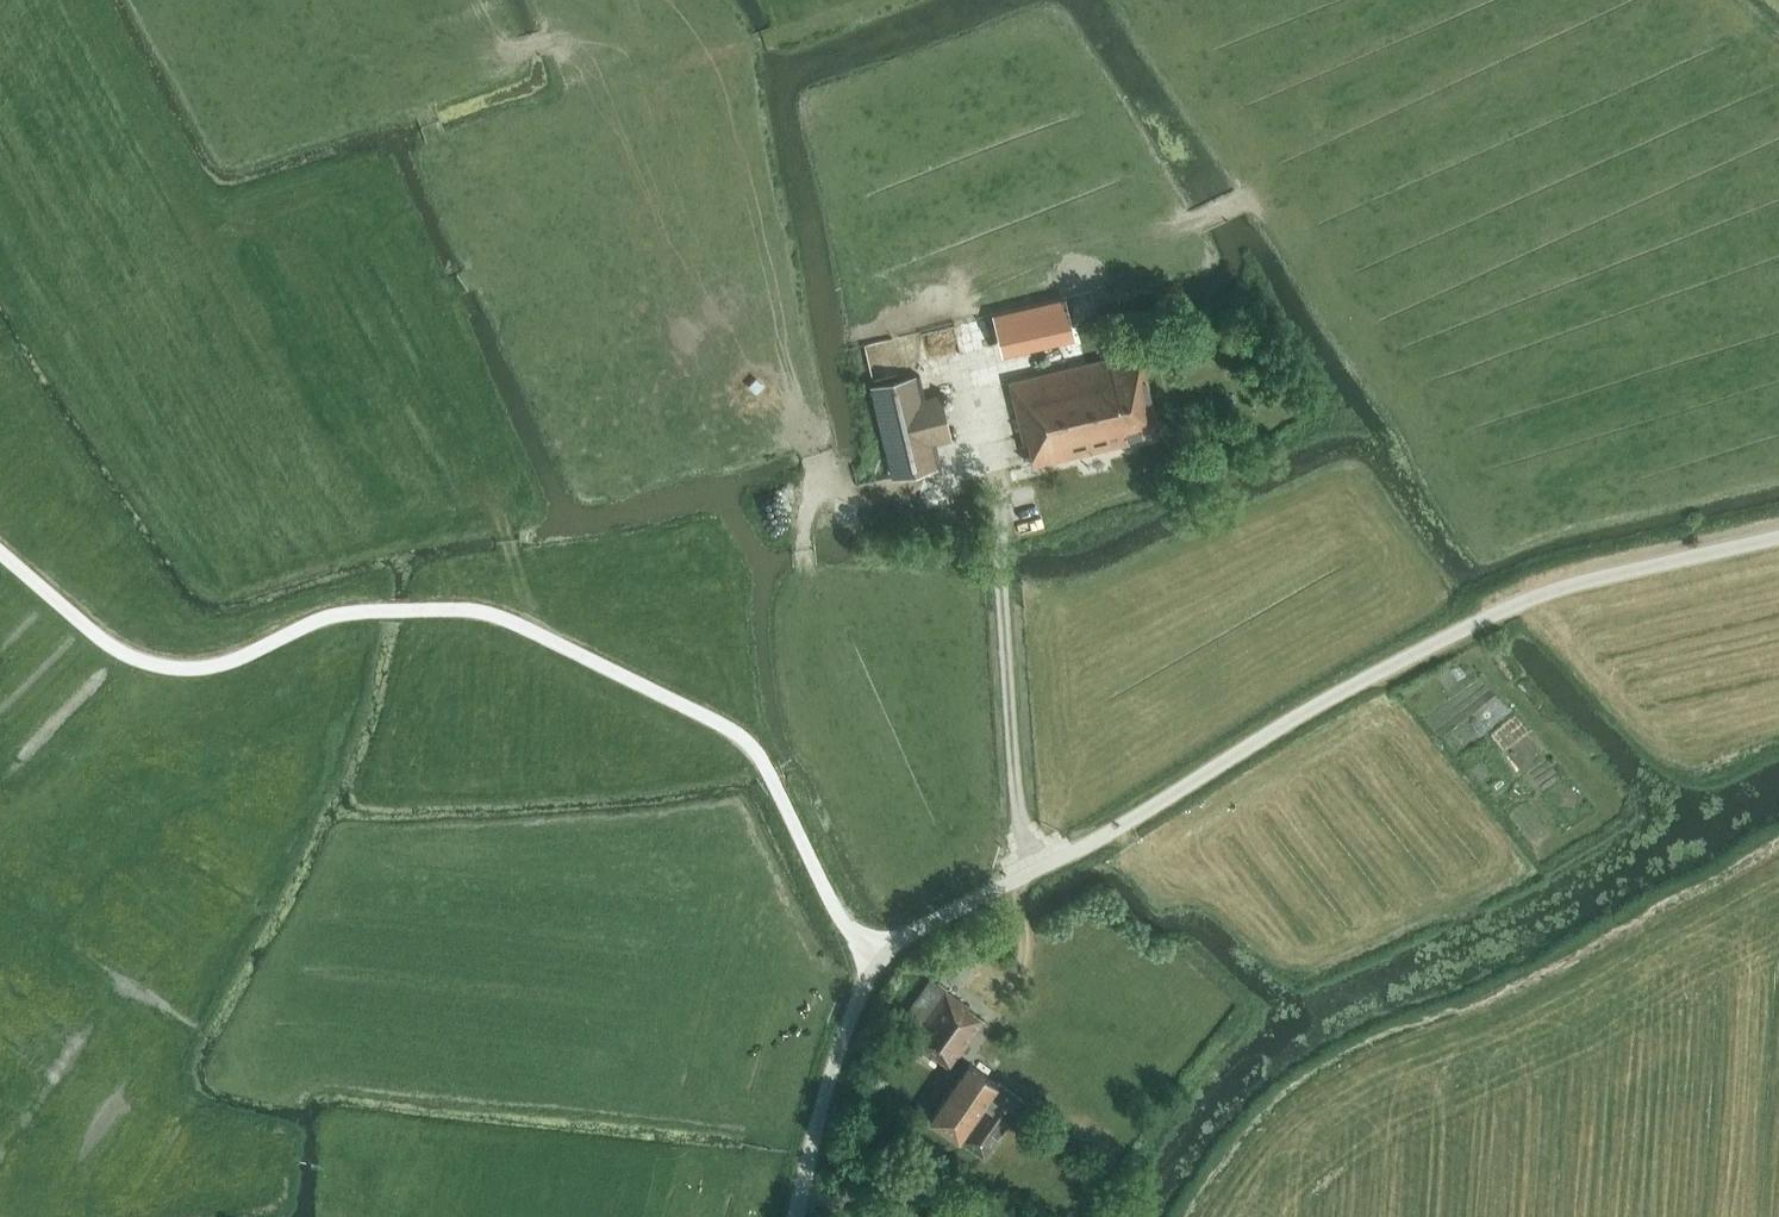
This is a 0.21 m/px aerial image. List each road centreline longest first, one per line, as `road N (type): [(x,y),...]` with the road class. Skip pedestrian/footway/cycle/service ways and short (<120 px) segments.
road 1 (unclassified): [(1778,535),(1543,592),(1444,637),(1338,690),(1113,830),(899,942),(859,993),(793,1216)]

